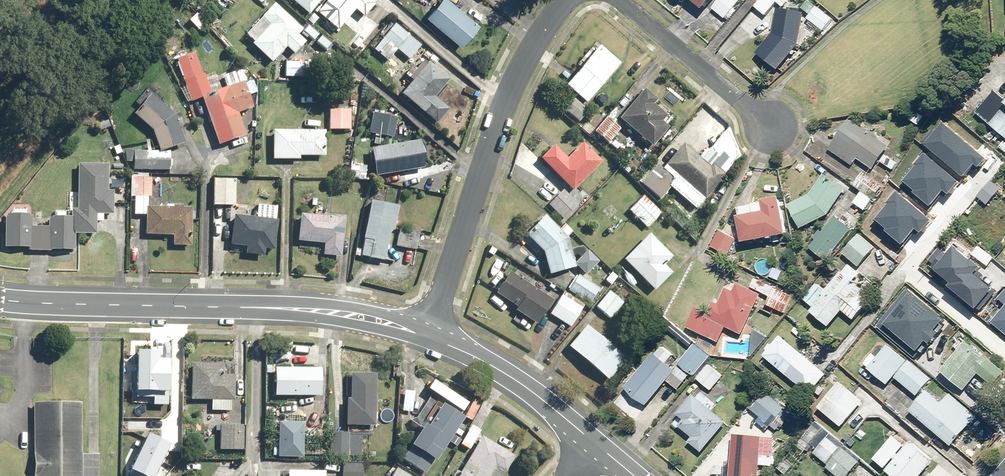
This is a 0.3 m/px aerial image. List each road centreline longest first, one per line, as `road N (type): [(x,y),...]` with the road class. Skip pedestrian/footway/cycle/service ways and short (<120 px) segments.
road 1 (secondary): [(425,334),(294,309),(0,300)]
road 2 (residential): [(567,0),(507,101),(425,334)]
road 3 (residential): [(774,127),(616,0)]
road 4 (secondary): [(594,444),(516,381),(425,334)]

